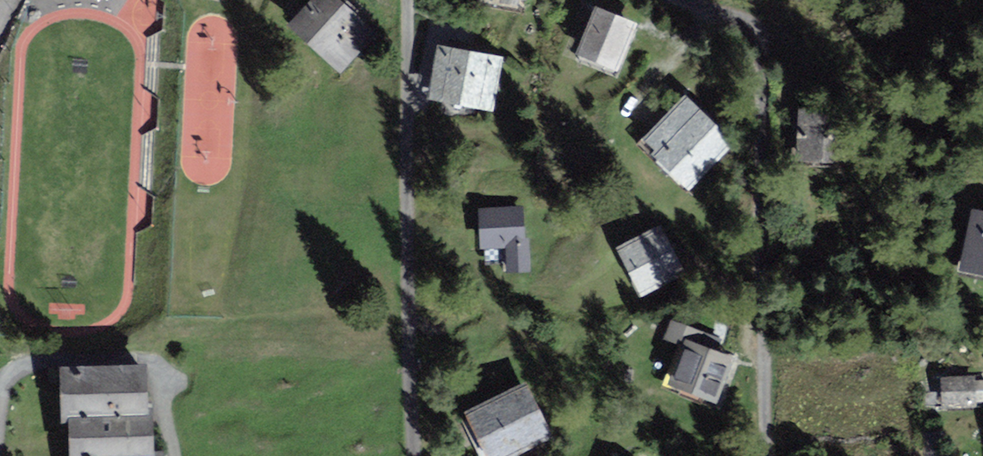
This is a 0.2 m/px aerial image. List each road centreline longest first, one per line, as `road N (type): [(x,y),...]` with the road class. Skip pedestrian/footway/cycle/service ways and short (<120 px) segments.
road 1 (residential): [(408,0),(415,455)]
road 2 (residential): [(764,455),(767,7)]

